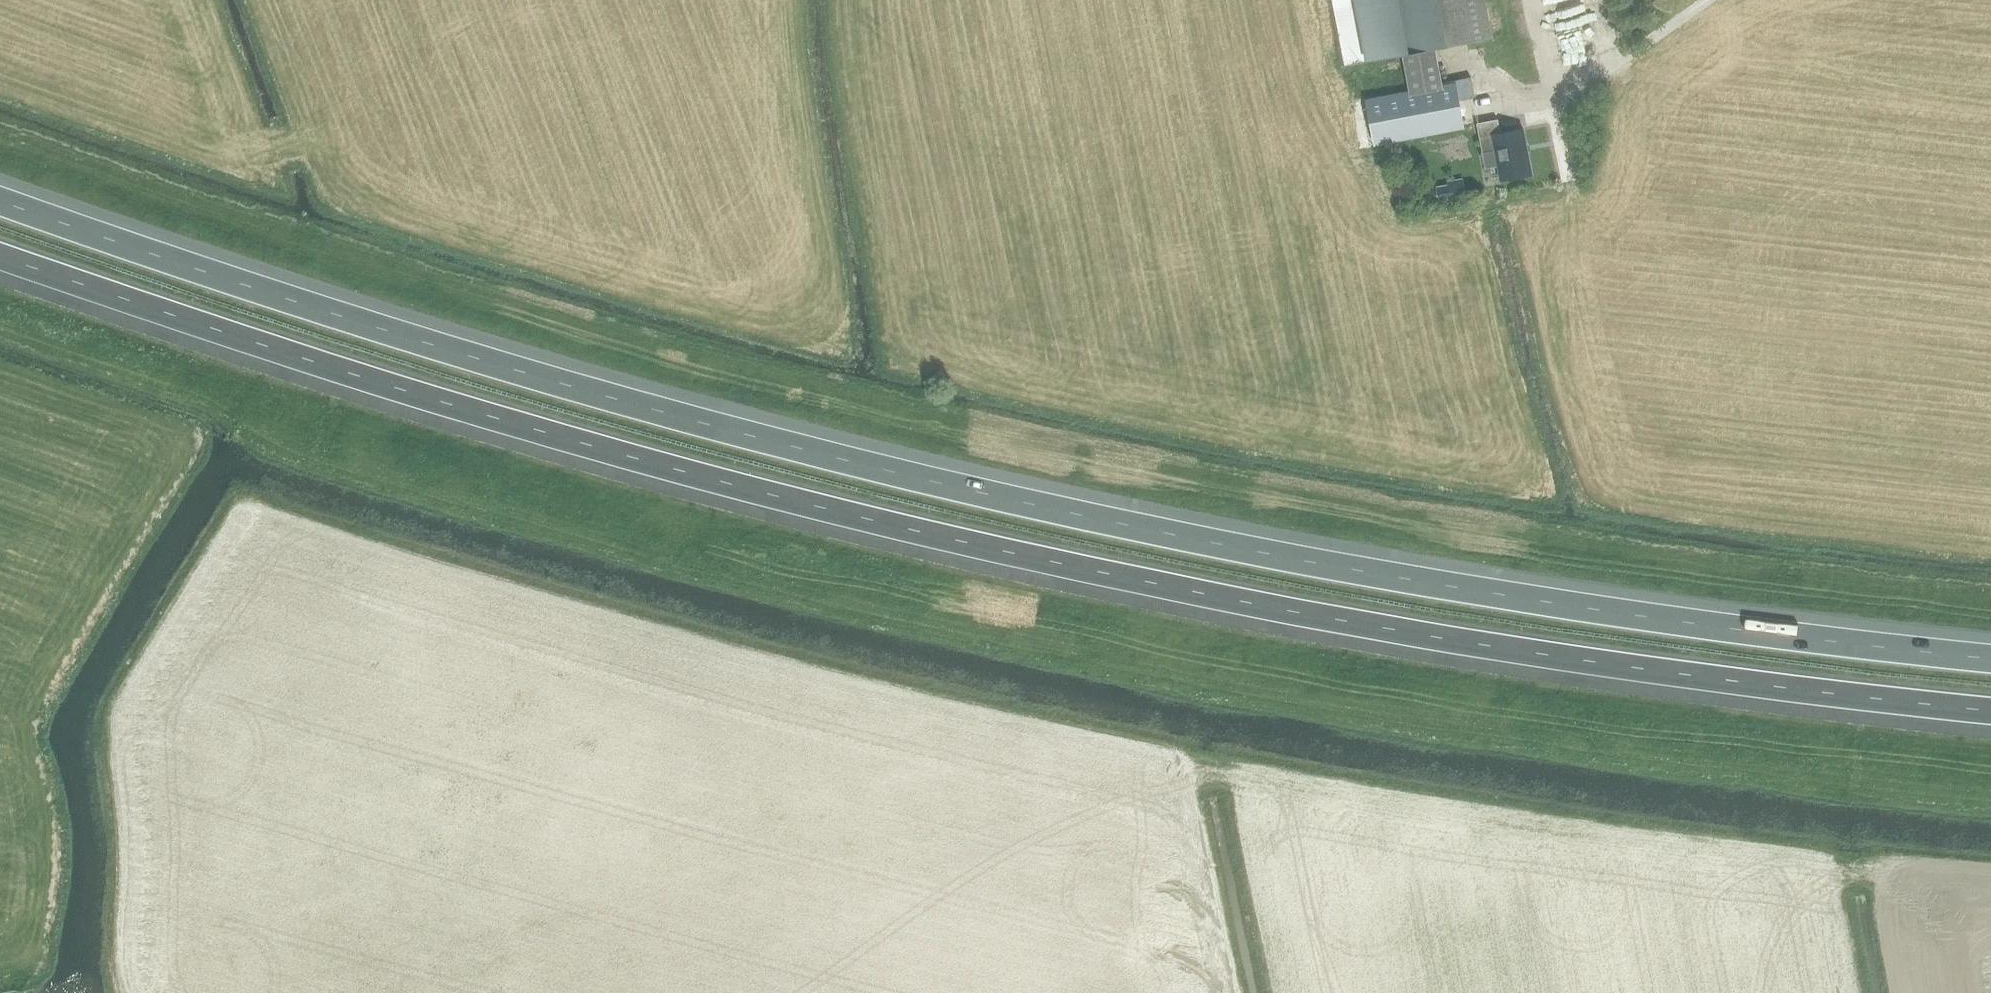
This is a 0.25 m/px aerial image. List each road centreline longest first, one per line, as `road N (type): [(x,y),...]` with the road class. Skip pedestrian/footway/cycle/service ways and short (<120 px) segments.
road 1 (motorway): [(1990,658),(1454,586),(963,488),(530,373),(0,200)]
road 2 (motorway): [(0,255),(518,424),(955,540),(1452,640),(1990,711)]
road 3 (residential): [(1708,0),(1555,102)]

